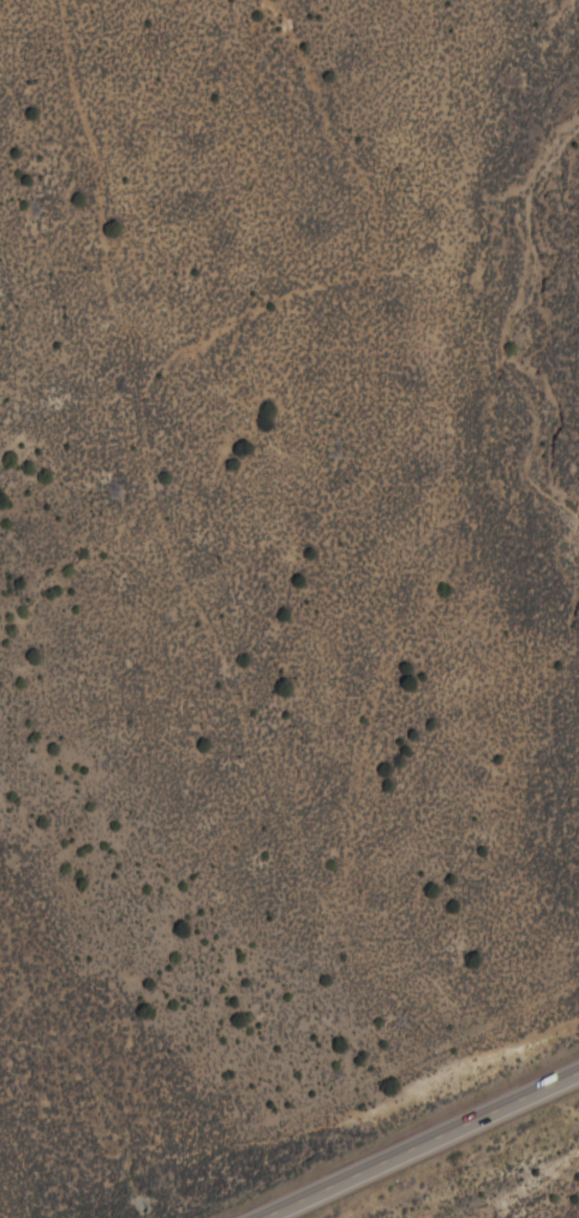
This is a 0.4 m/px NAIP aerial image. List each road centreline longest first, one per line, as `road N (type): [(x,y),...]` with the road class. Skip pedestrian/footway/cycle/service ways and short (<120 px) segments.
road 1 (trunk): [(254,1217),(578,1068)]

